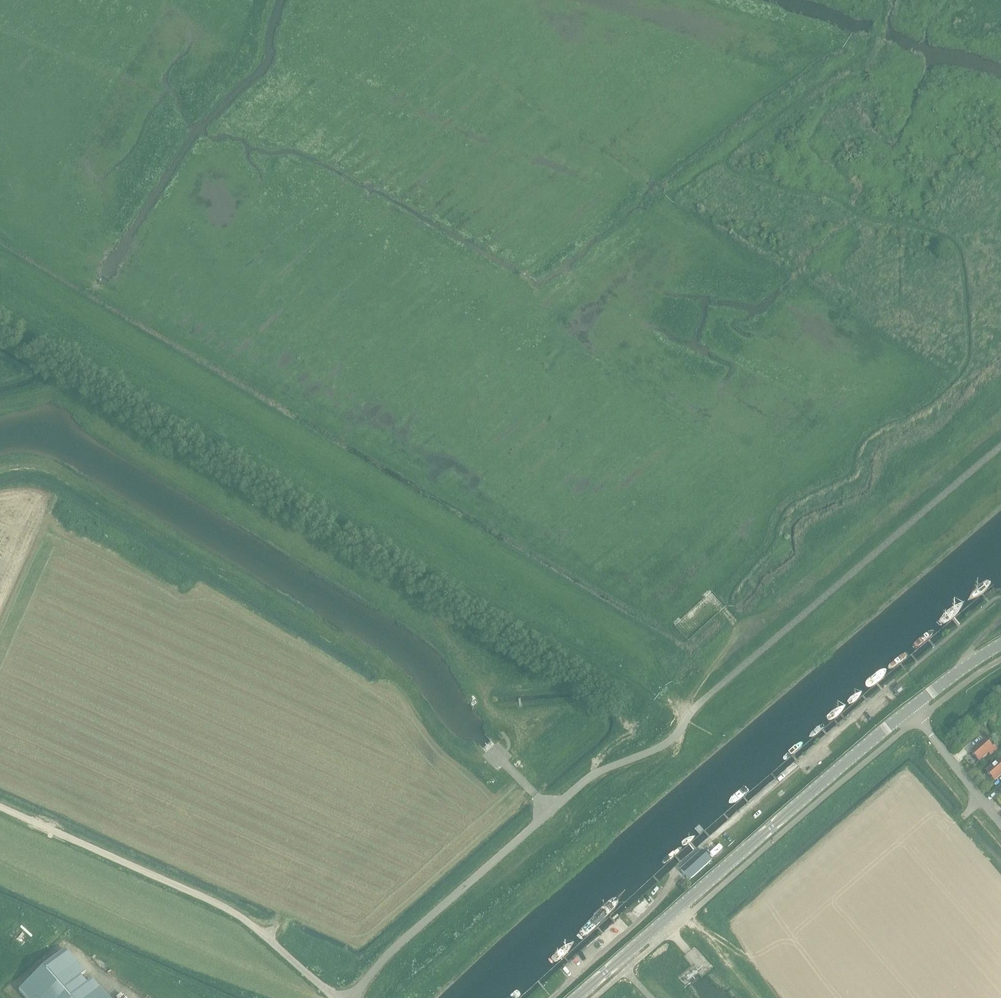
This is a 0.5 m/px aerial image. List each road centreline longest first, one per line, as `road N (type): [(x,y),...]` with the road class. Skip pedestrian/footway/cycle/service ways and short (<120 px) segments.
road 1 (unclassified): [(577,997),(909,709)]
road 2 (unclassified): [(331,997),(227,908),(0,805)]
road 3 (residential): [(1000,823),(909,709)]

